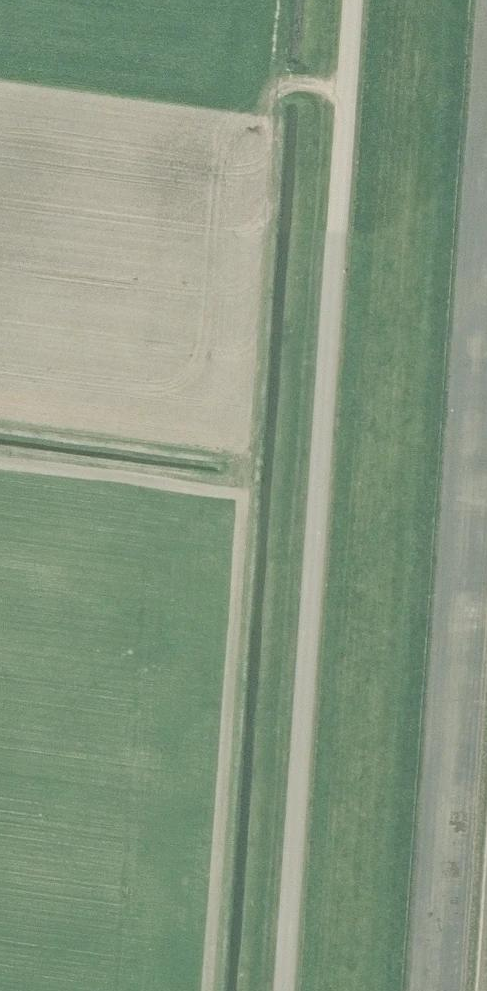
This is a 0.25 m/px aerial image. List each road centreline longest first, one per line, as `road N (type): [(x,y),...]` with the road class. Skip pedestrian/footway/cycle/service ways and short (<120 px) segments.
road 1 (unclassified): [(286,990),(354,0)]
road 2 (track): [(486,126),(427,990)]

